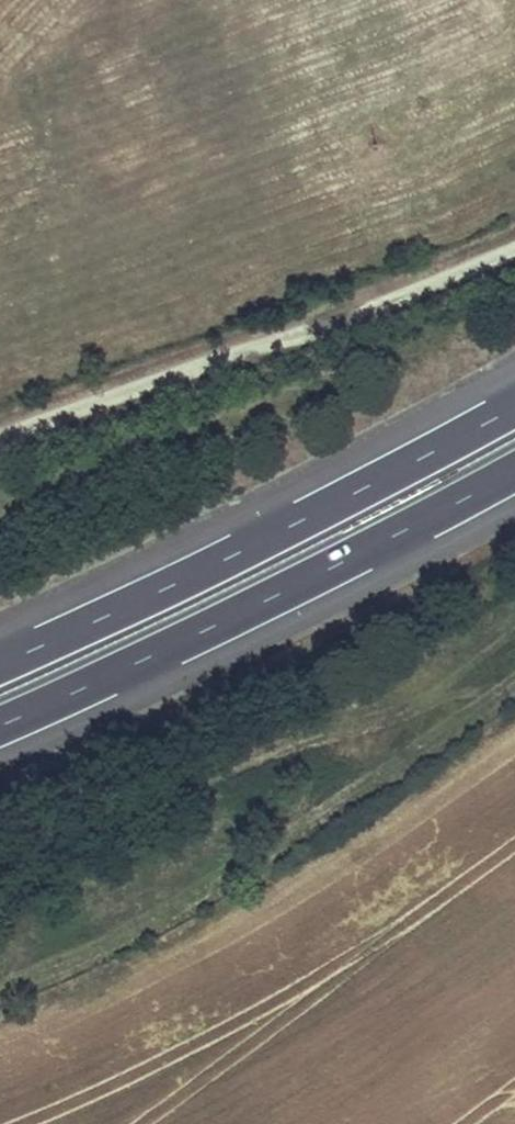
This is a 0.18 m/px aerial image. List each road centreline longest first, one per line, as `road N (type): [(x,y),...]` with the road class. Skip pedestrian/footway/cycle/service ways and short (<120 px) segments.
road 1 (motorway): [(514,405),(0,653)]
road 2 (motorway): [(0,715),(514,469)]
road 3 (track): [(0,438),(514,245)]

